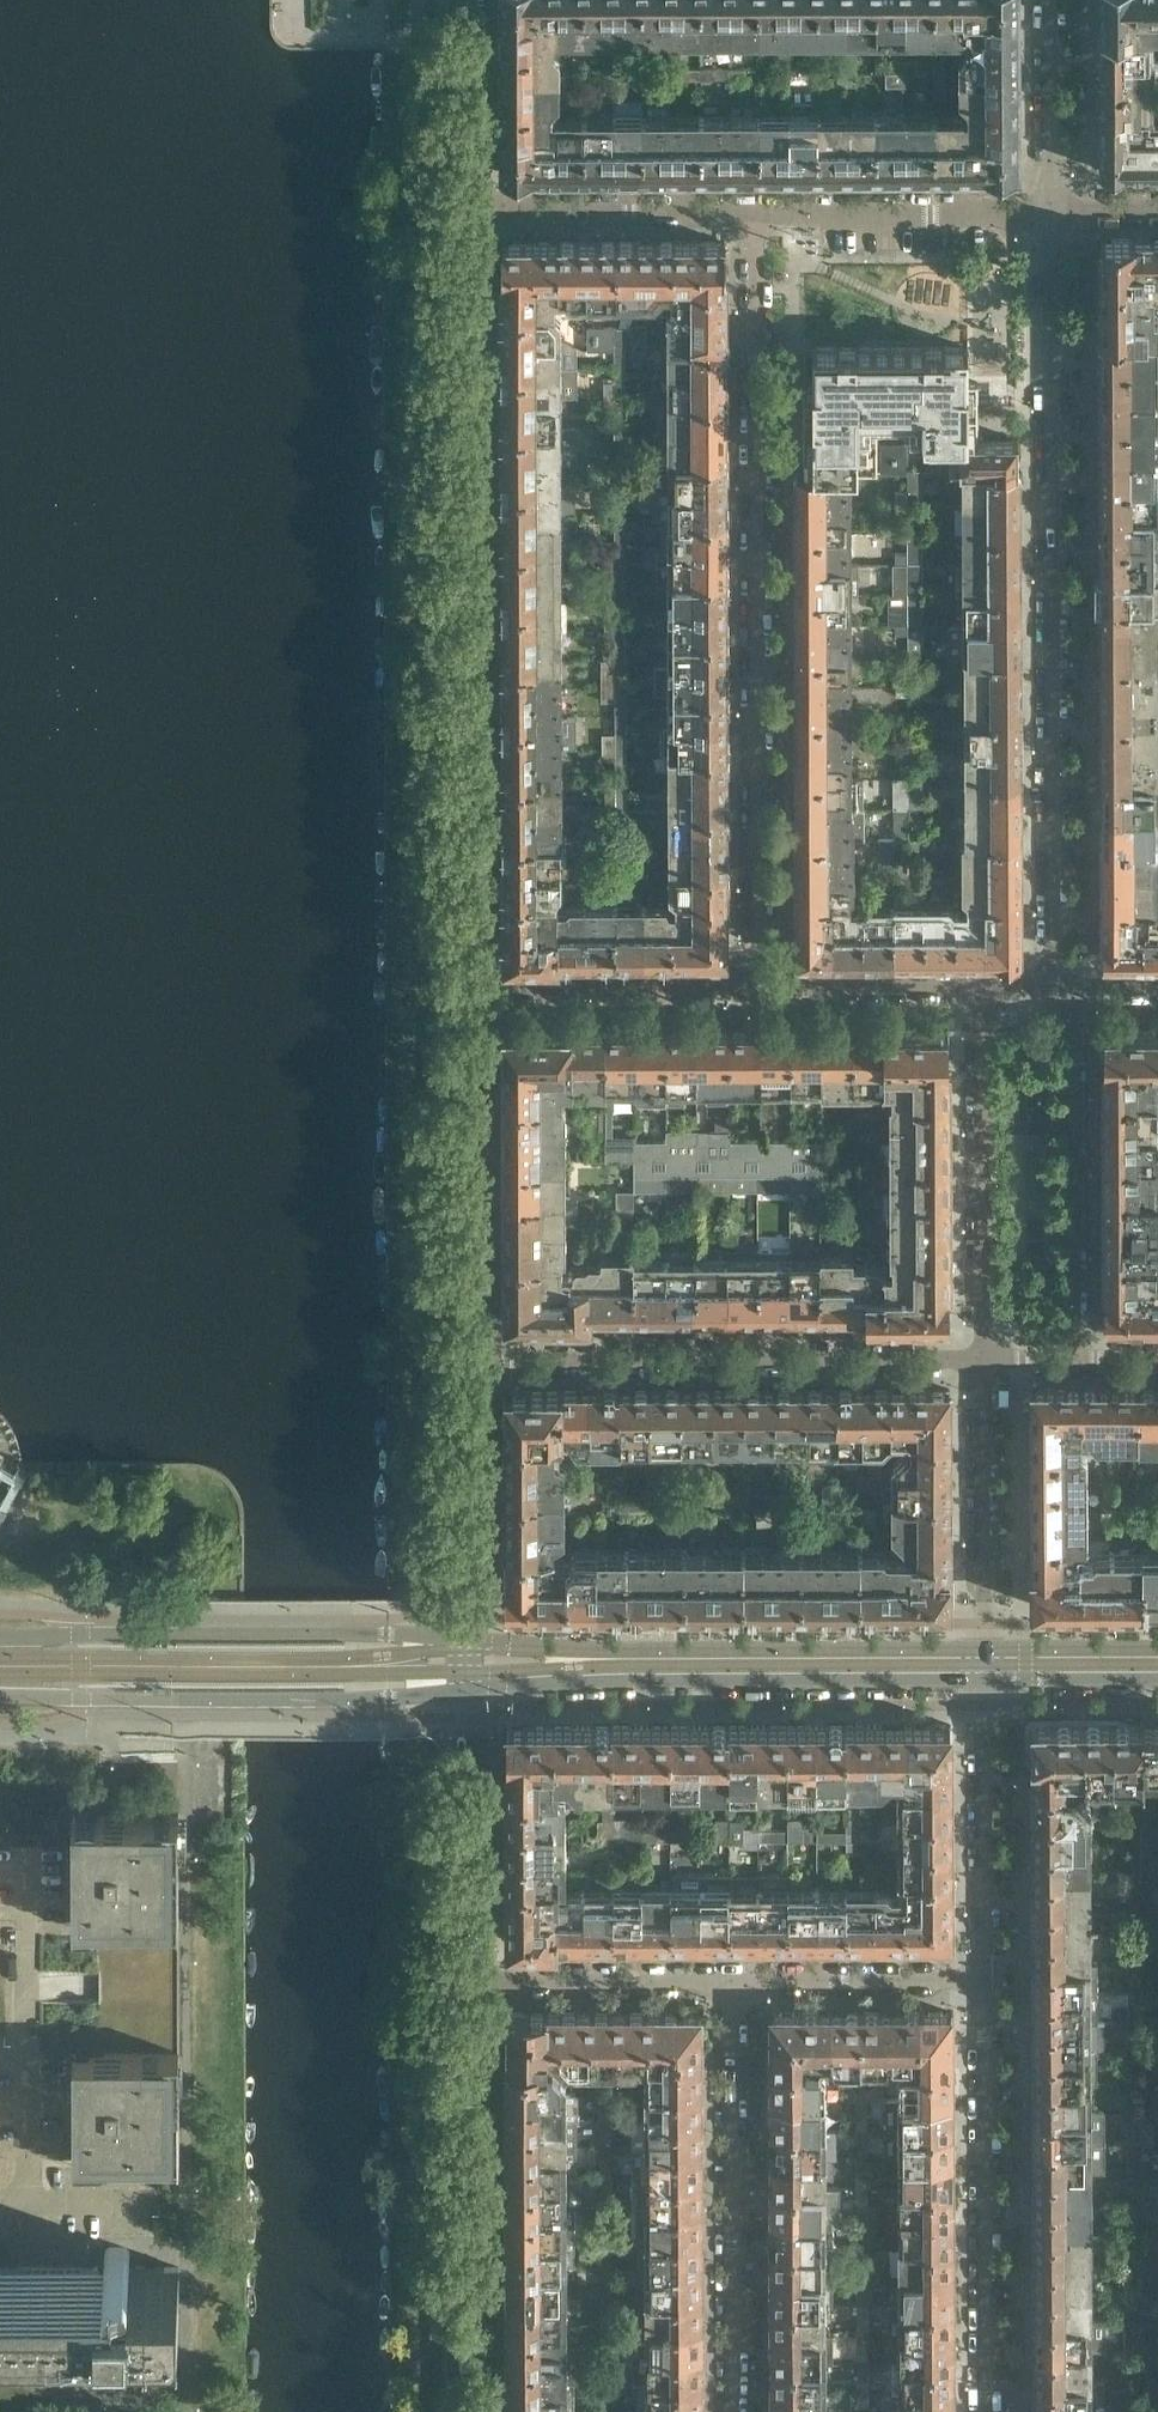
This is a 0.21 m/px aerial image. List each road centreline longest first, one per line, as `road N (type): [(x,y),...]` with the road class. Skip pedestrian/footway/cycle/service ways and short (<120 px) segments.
road 1 (residential): [(466,205),(473,988)]
road 2 (residential): [(756,207),(761,988)]
road 3 (residential): [(1053,986),(1055,206)]
road 4 (tertiary): [(464,1691),(576,1682),(984,1680)]
road 5 (tertiary): [(983,1649),(587,1649),(463,1641)]
road 6 (residential): [(981,1361),(474,1360)]
road 7 (tertiary): [(0,1696),(371,1698),(464,1691)]
road 8 (tertiary): [(463,1641),(371,1633),(0,1638)]
road 9 (residential): [(984,1985),(990,2411)]
road 10 (residential): [(734,2411),(729,1988)]
road 11 (residential): [(478,1990),(479,2411)]
road 12 (residential): [(981,1361),(982,986)]
road 13 (residential): [(1074,1359),(1071,987)]
road 14 (residential): [(473,988),(474,1360)]
road 15 (residential): [(27,2206),(26,1857)]
road 16 (residential): [(984,1985),(984,1680)]
road 17 (residential): [(464,1691),(475,1734),(478,1990)]
road 18 (residential): [(1055,206),(756,207)]
road 19 (residential): [(756,207),(466,205)]
road 20 (residential): [(983,1649),(981,1361)]
road 21 (residential): [(473,988),(761,988)]
road 22 (residential): [(474,1360),(476,1579),(461,1612),(463,1641)]
road 23 (residential): [(729,1988),(984,1985)]
road 24 (residential): [(478,1990),(729,1988)]
road 25 (residential): [(761,988),(982,986)]
road 26 (residential): [(1055,206),(1053,0)]
road 27 (residential): [(464,0),(466,205)]
road 28 (tertiary): [(1157,1648),(983,1649)]
road 29 (tertiary): [(984,1680),(1157,1679)]
road 30 (residential): [(27,2206),(165,2200)]

